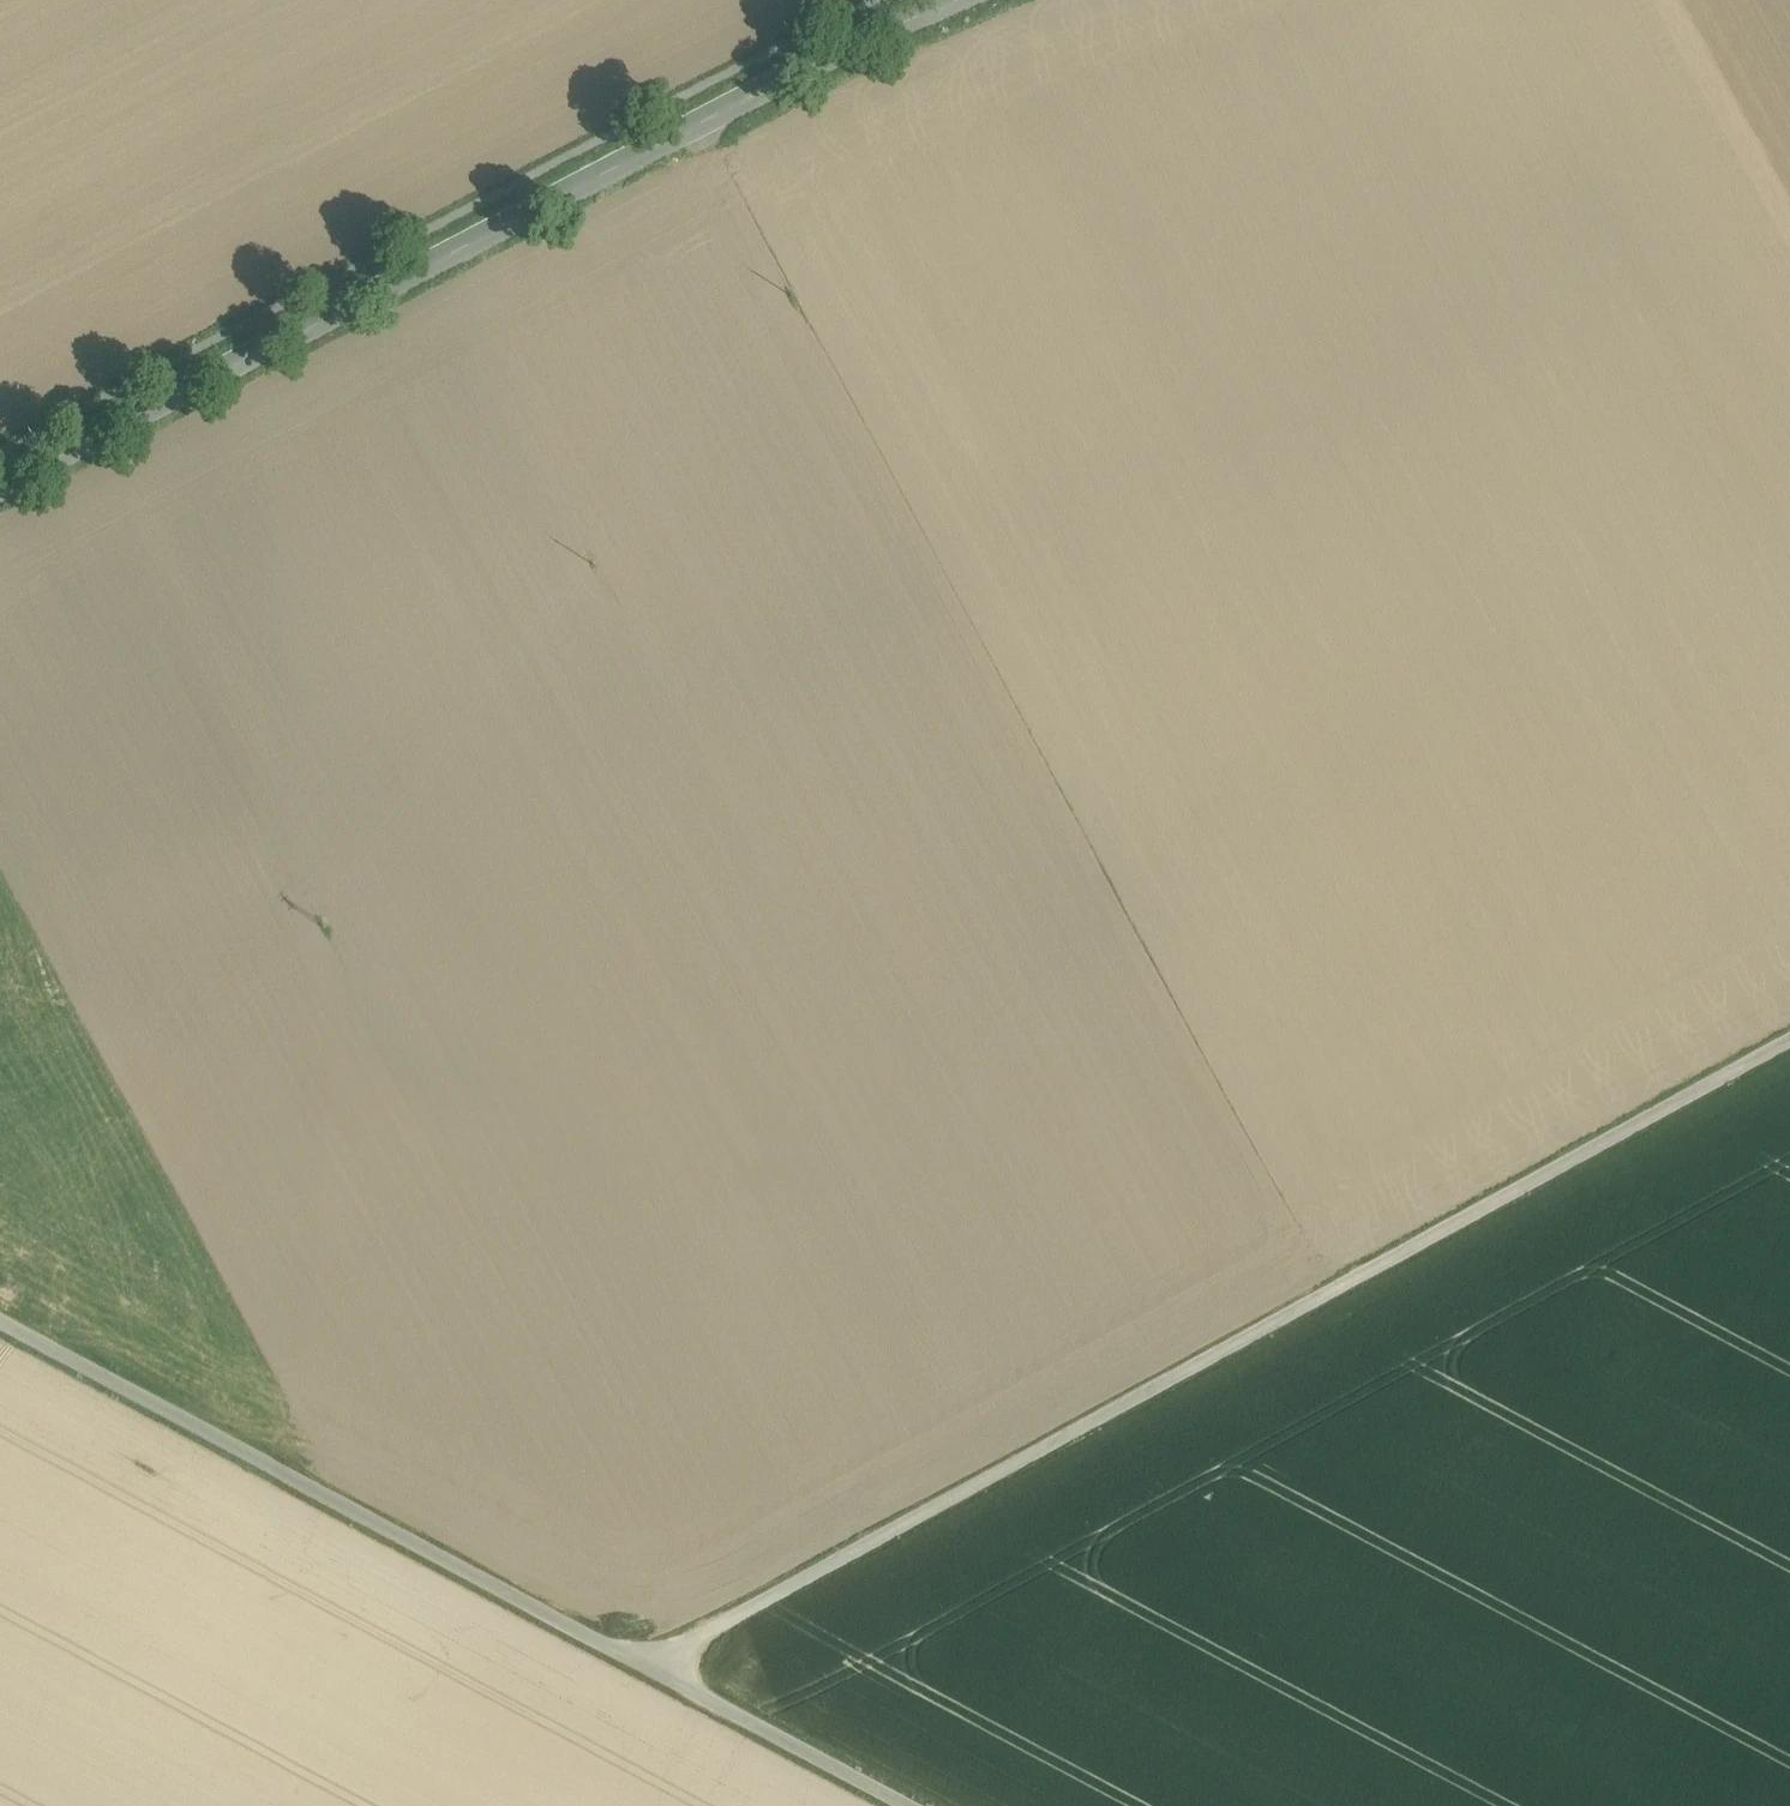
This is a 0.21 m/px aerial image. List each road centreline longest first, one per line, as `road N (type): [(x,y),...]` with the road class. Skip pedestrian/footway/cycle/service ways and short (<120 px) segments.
road 1 (track): [(639,1655),(753,1603),(1789,1045)]
road 2 (tertiary): [(0,488),(540,201),(960,0)]
road 3 (unclassified): [(926,1805),(0,1318)]

